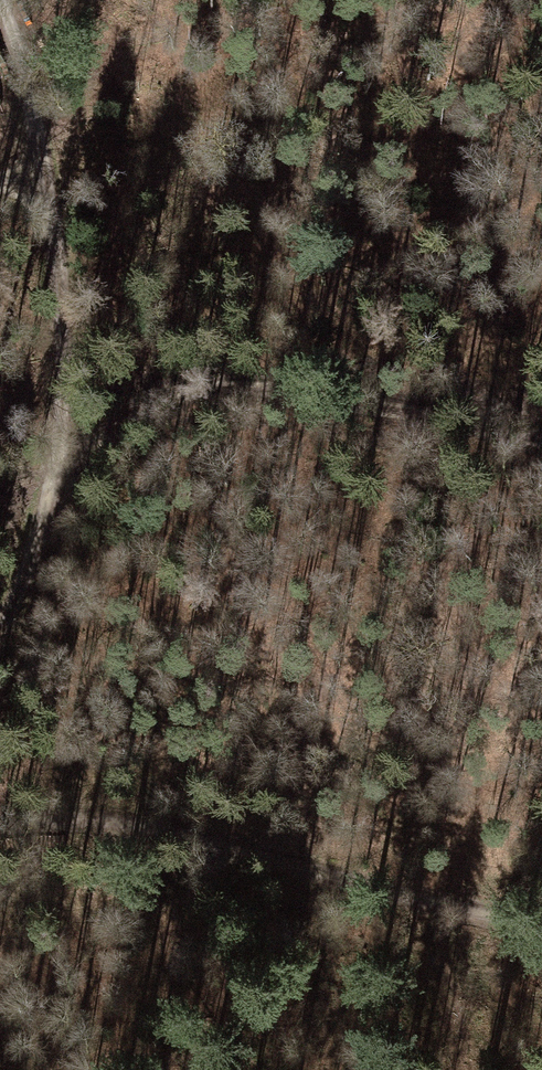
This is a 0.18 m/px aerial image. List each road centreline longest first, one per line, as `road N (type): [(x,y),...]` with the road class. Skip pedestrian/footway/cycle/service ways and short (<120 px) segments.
road 1 (track): [(0,640),(26,577),(62,408),(60,259),(29,73),(1,0)]
road 2 (track): [(541,921),(118,821),(0,818)]
road 3 (track): [(47,480),(204,374),(541,441)]

